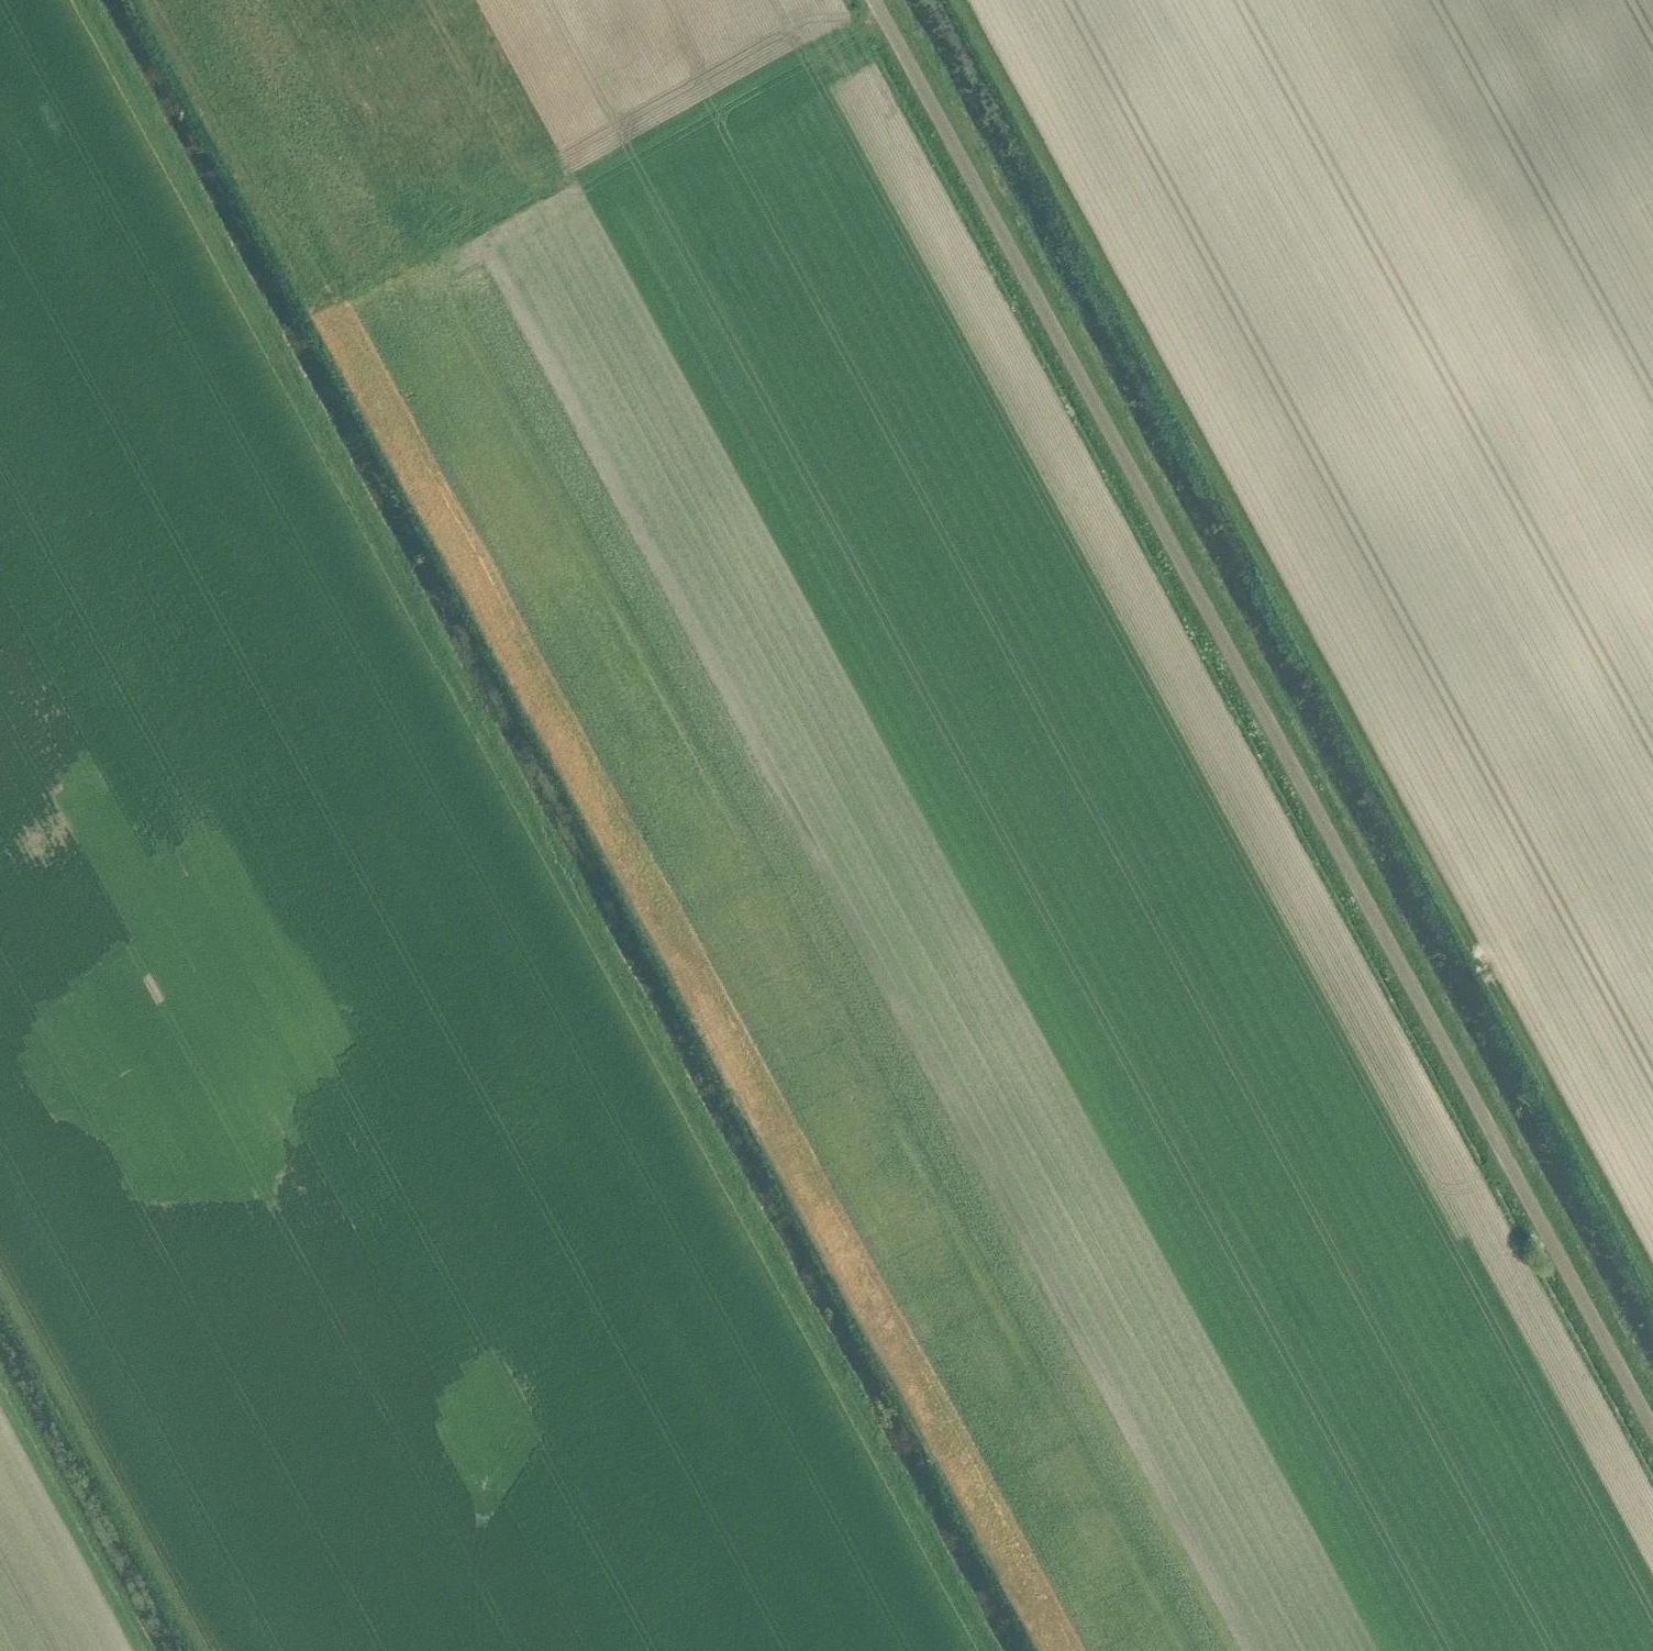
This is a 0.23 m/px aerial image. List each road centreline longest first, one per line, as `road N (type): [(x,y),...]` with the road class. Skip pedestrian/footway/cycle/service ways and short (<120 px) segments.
road 1 (unclassified): [(1652,1411),(875,0)]

